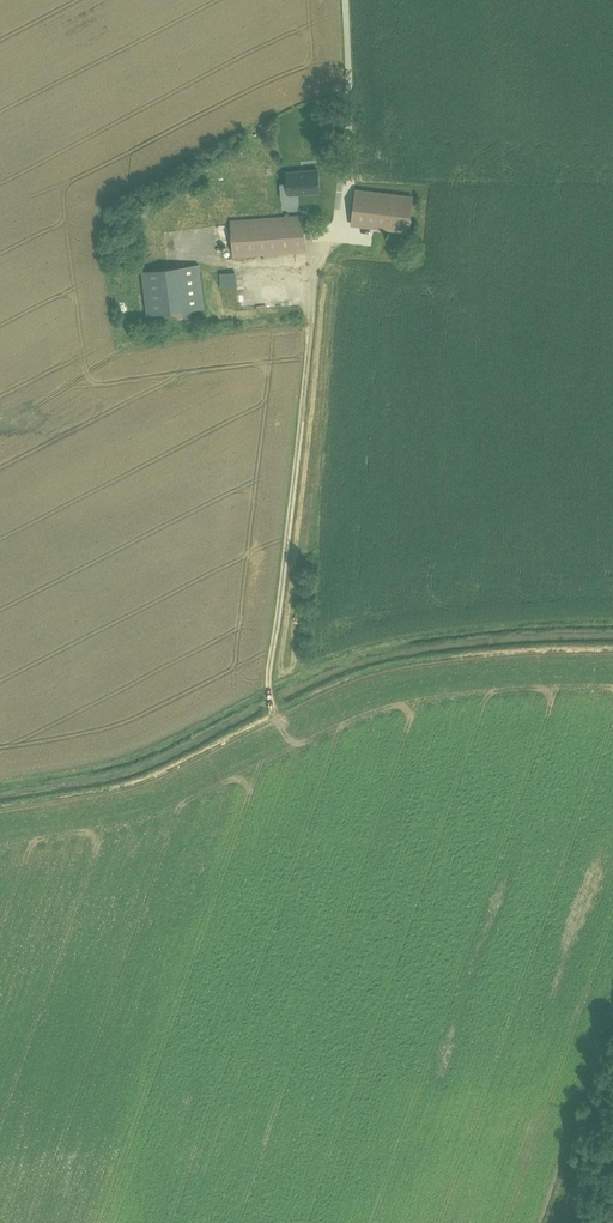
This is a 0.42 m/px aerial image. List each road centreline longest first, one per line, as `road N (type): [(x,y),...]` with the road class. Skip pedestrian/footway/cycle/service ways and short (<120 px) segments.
road 1 (track): [(279,720),(274,669),(323,248),(346,224)]
road 2 (track): [(347,0),(346,224)]

